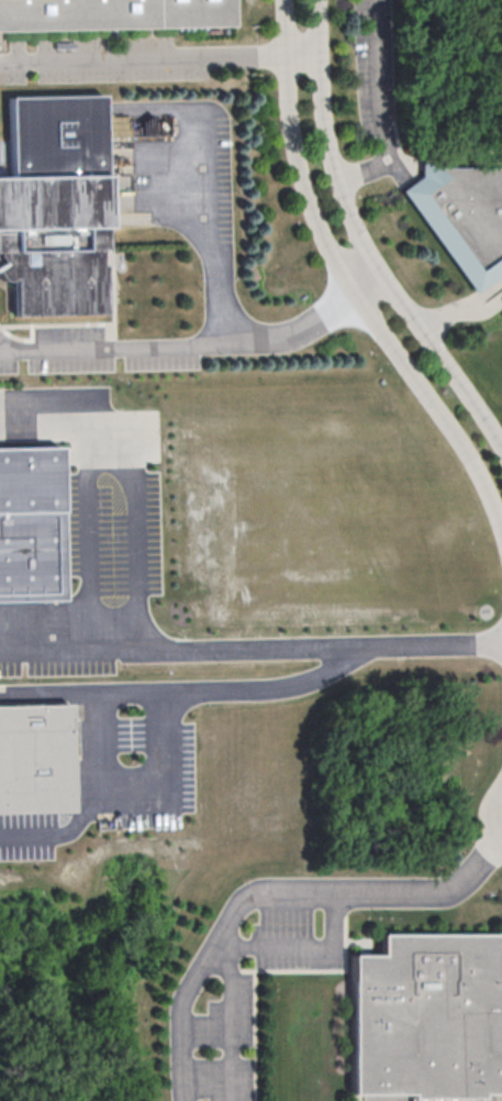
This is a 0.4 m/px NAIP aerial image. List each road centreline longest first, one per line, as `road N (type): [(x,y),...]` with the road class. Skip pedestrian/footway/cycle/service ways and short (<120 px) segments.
road 1 (residential): [(284,0),(291,123),(320,229),(467,452),(501,526)]
road 2 (residential): [(501,446),(383,275),(347,208),(330,151),(319,0)]

